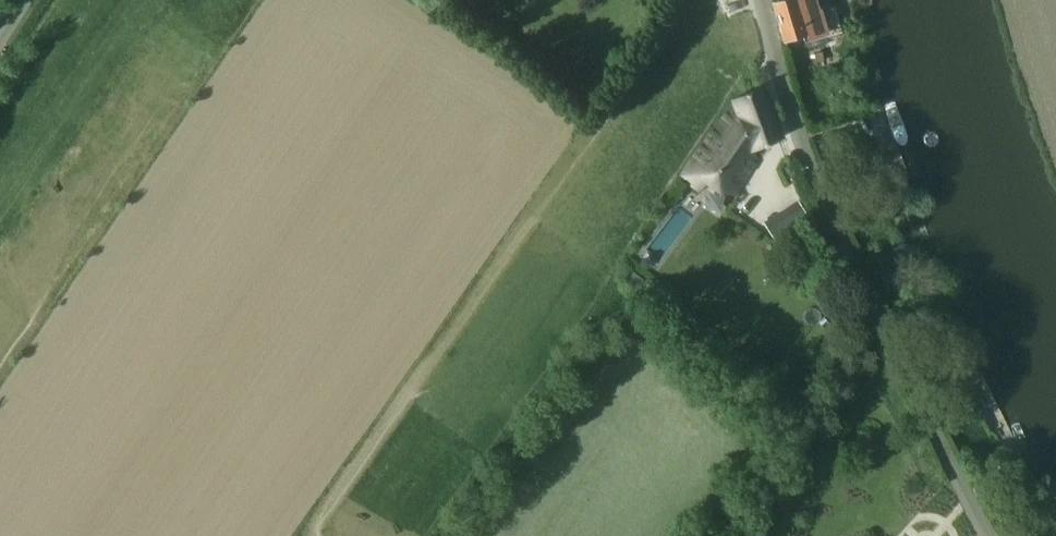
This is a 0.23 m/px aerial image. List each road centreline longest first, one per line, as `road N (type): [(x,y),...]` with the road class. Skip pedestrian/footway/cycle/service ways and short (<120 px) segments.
road 1 (residential): [(988,535),(805,154),(761,0)]

